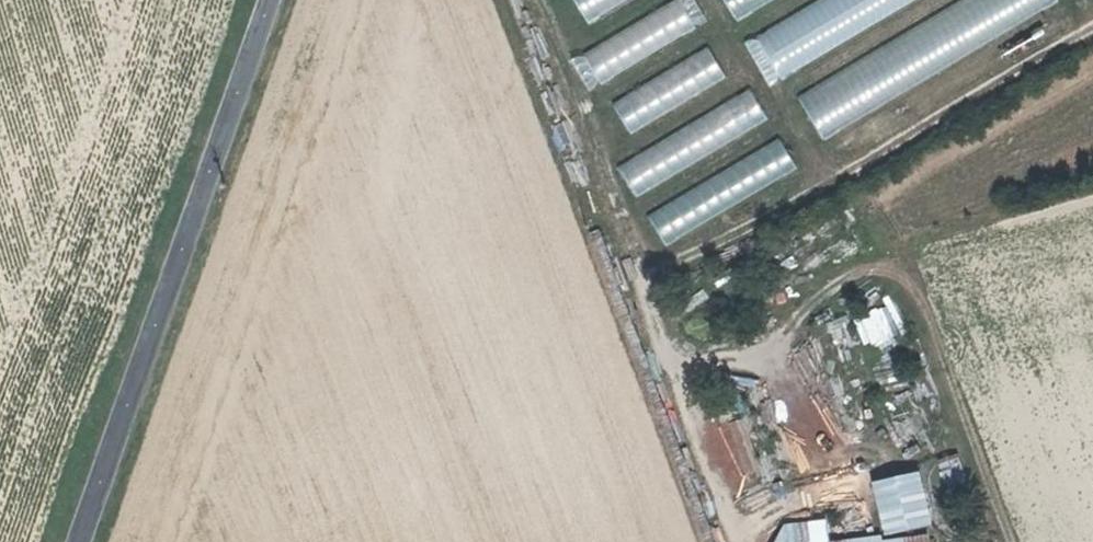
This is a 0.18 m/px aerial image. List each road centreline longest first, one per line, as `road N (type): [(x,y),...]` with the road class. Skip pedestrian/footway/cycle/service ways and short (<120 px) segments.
road 1 (track): [(528,0),(579,113),(737,541)]
road 2 (tertiary): [(274,0),(87,541)]

